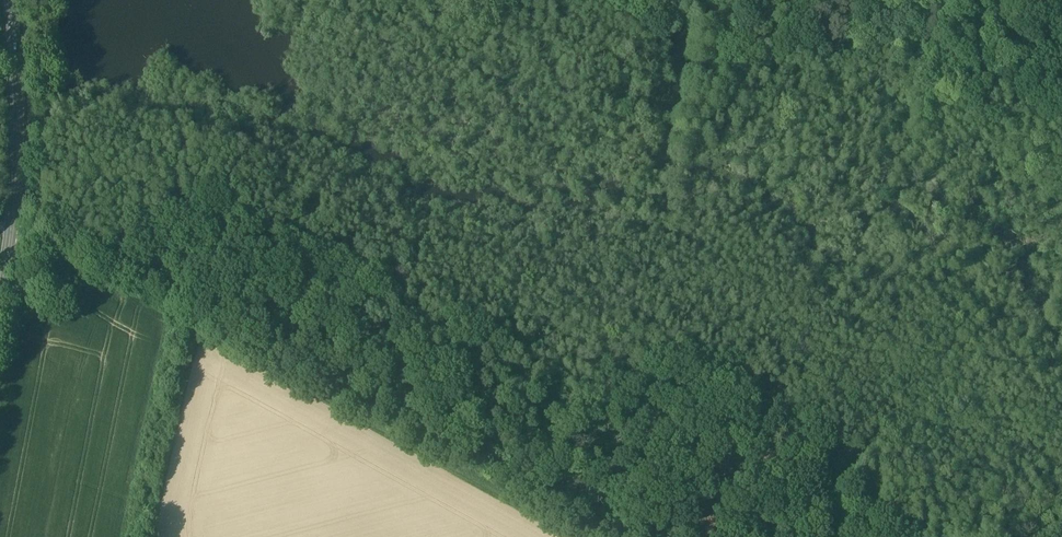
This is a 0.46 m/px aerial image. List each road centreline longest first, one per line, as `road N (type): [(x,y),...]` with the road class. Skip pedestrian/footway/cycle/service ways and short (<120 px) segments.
road 1 (track): [(10,233),(574,536)]
road 2 (secondary): [(11,226),(13,0)]

